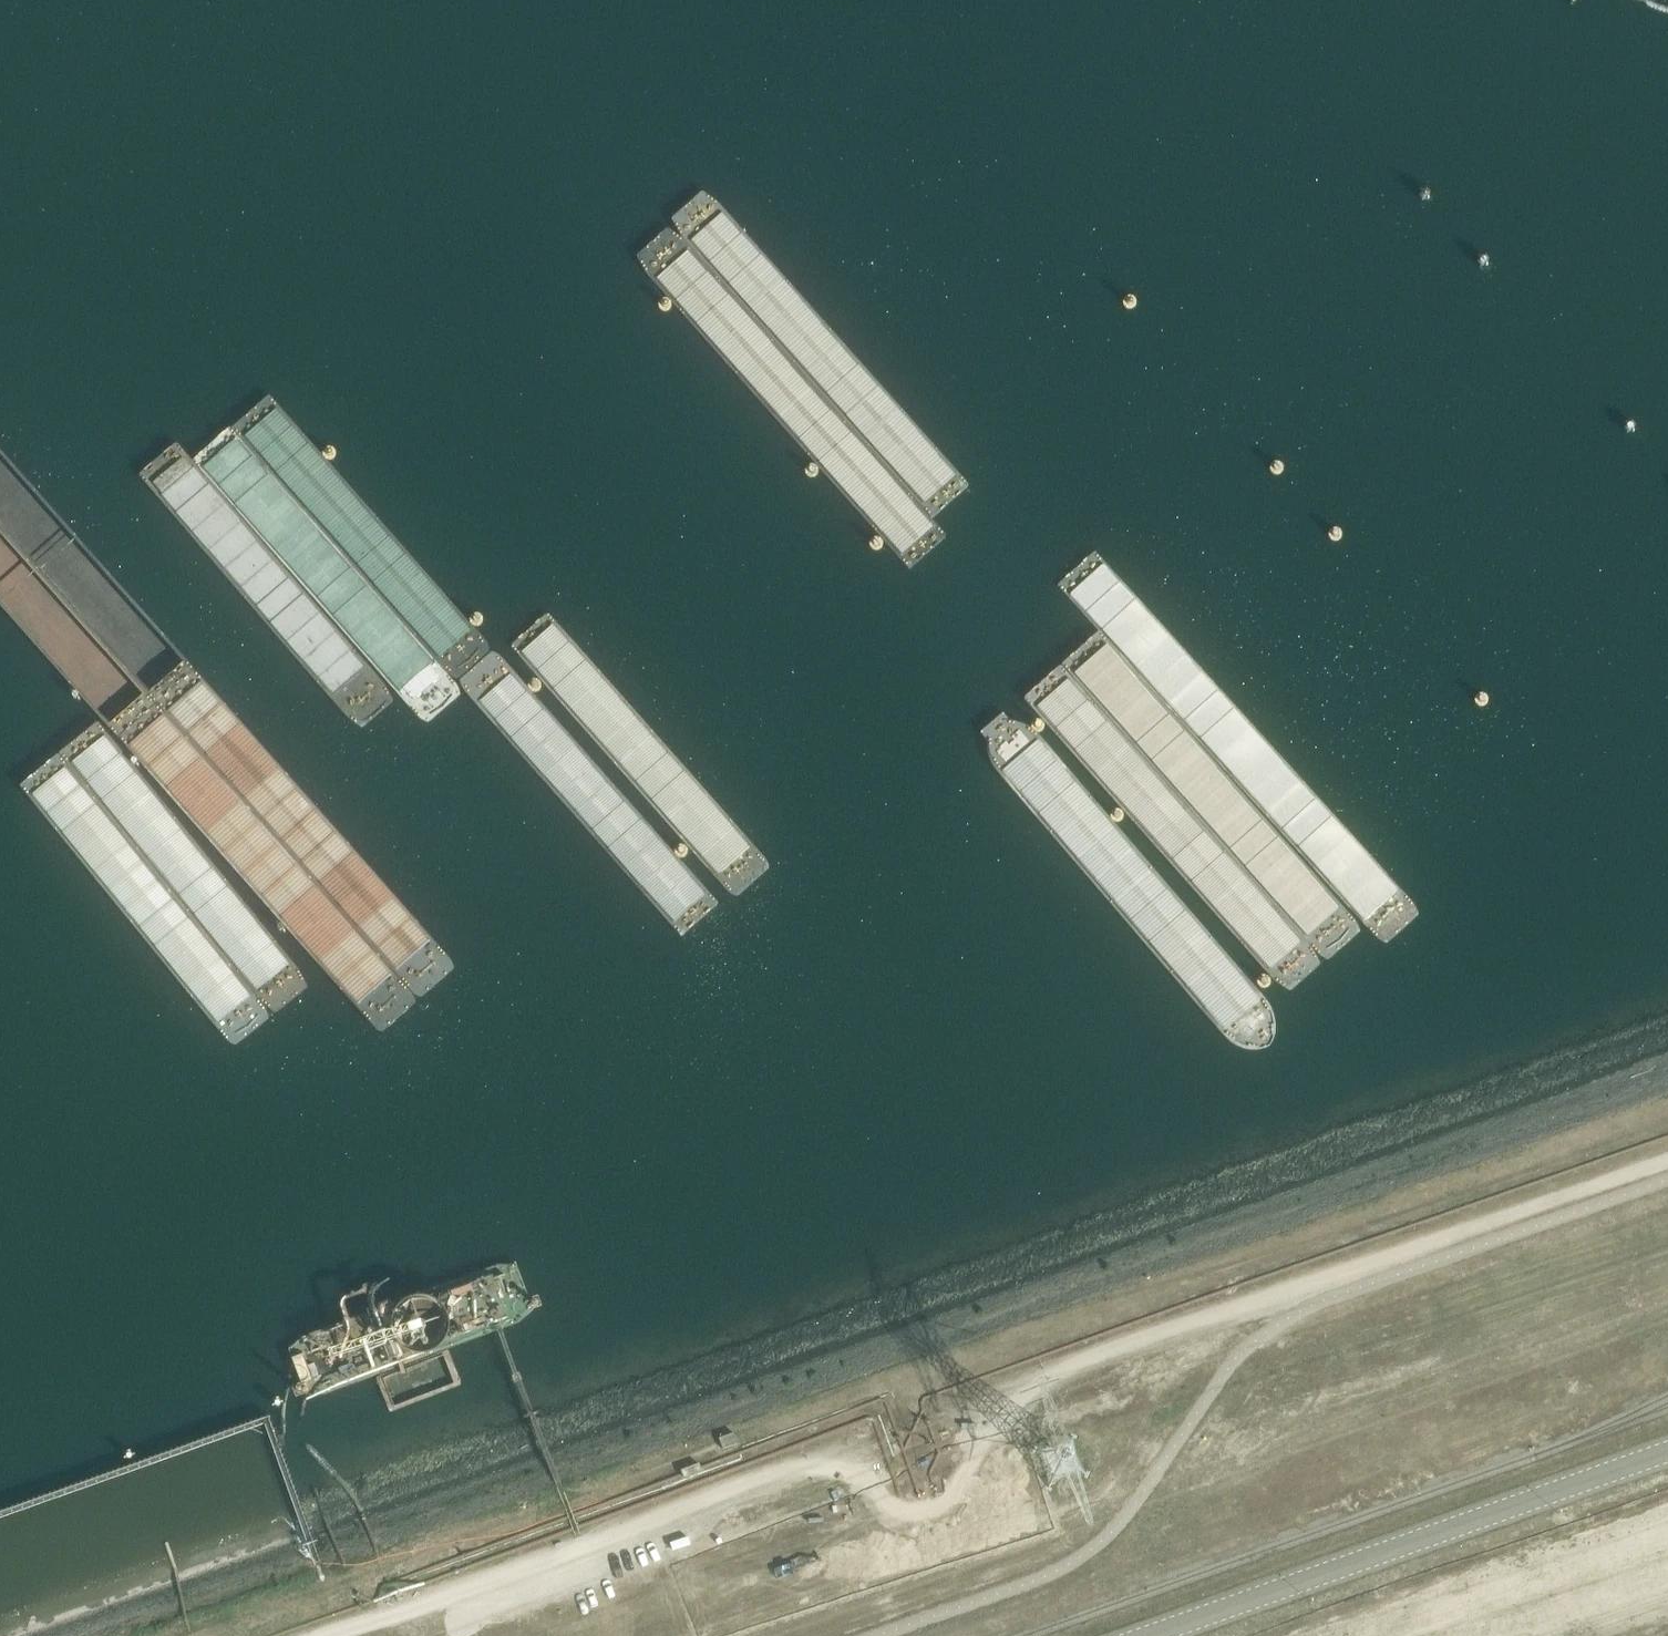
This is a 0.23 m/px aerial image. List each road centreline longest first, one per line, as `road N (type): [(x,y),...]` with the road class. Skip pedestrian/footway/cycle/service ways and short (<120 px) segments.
road 1 (unclassified): [(1667,1452),(1149,1635)]

